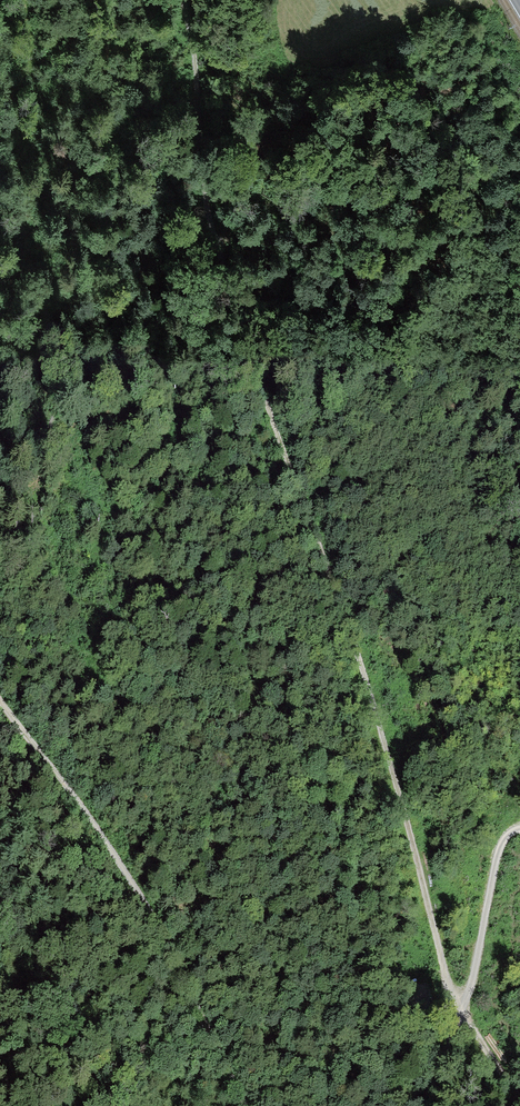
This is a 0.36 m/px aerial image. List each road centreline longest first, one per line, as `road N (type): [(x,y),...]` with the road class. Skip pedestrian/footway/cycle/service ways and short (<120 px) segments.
road 1 (track): [(26,0),(84,576),(211,750),(346,1018),(381,1042),(448,1052)]
road 2 (track): [(183,0),(219,251),(362,664),(460,1019),(519,1104)]
road 3 (track): [(242,1105),(160,924),(0,696)]
road 4 (track): [(519,829),(501,847),(440,1105)]

